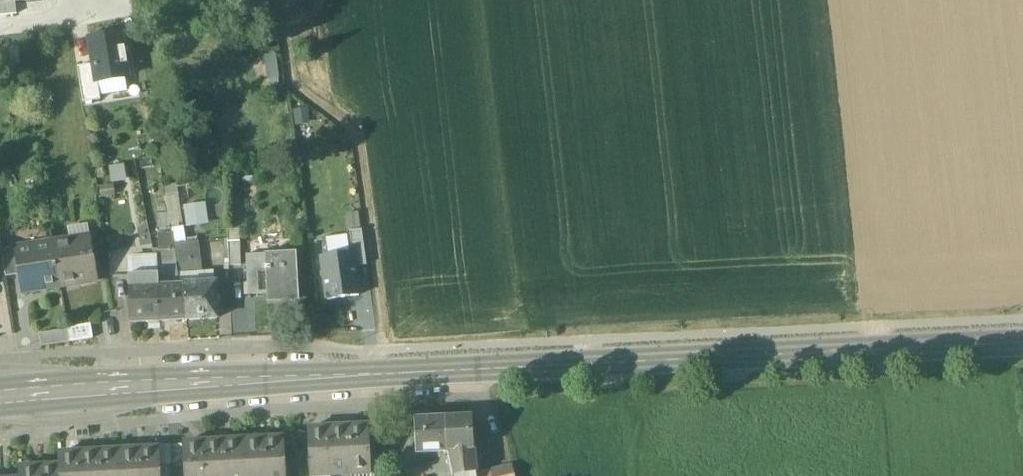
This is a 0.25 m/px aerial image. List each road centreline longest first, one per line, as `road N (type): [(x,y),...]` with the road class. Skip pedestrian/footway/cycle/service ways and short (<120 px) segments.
road 1 (secondary): [(0,401),(1022,338)]

